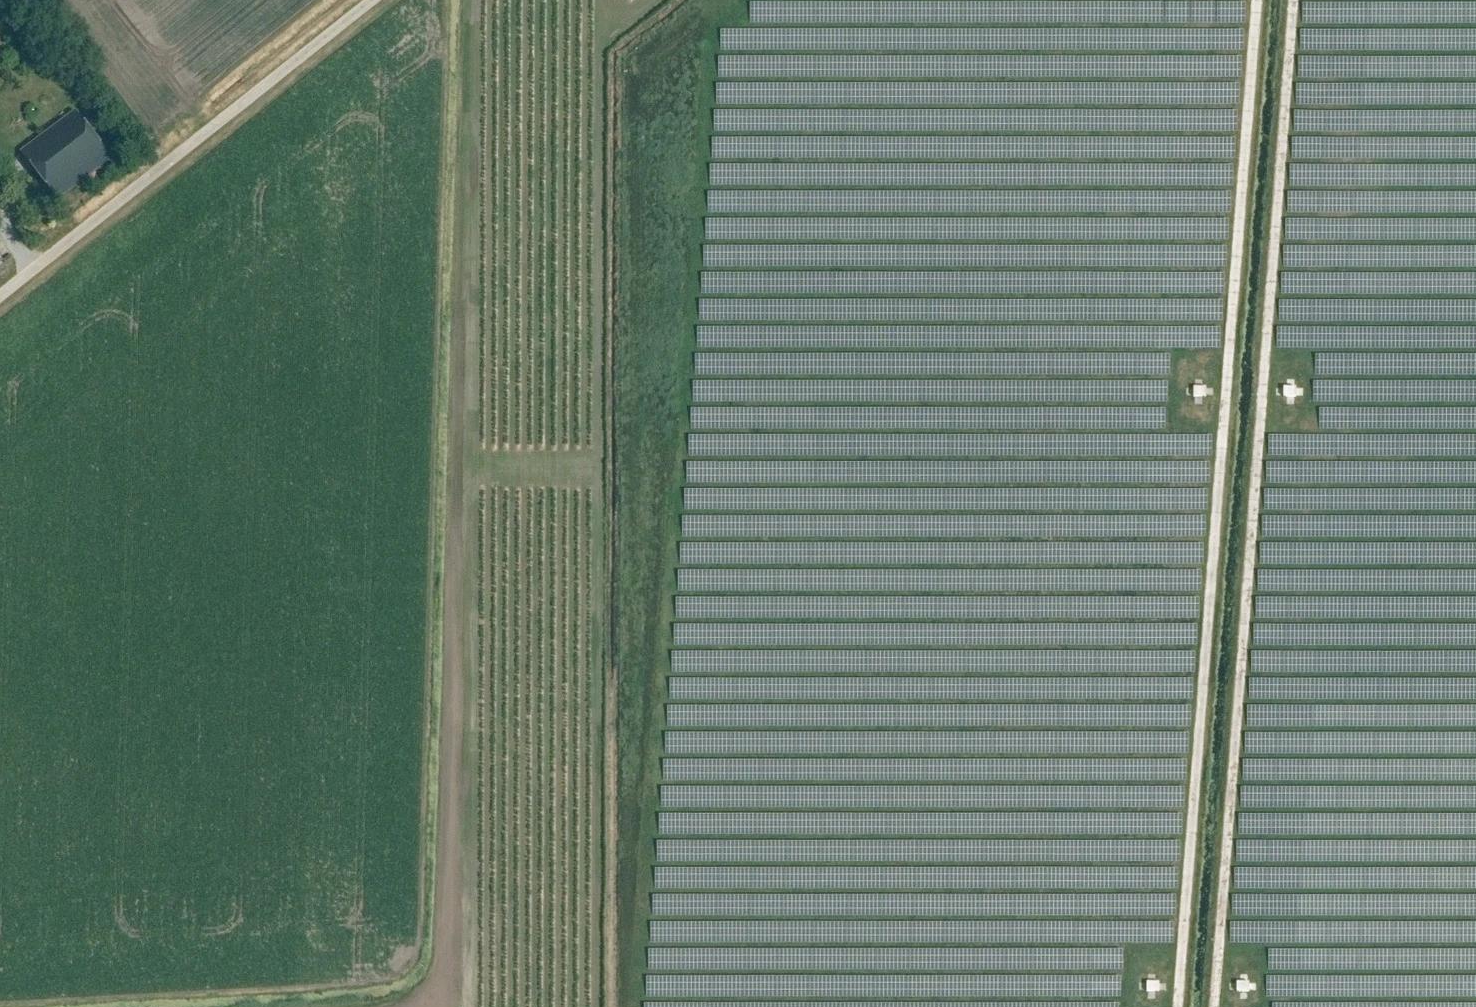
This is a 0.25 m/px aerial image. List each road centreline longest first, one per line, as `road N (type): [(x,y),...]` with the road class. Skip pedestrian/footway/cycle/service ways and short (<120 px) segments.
road 1 (track): [(1179,1006),(1259,0)]
road 2 (track): [(1297,0),(1218,1006)]
road 3 (unclassified): [(0,296),(371,0)]

